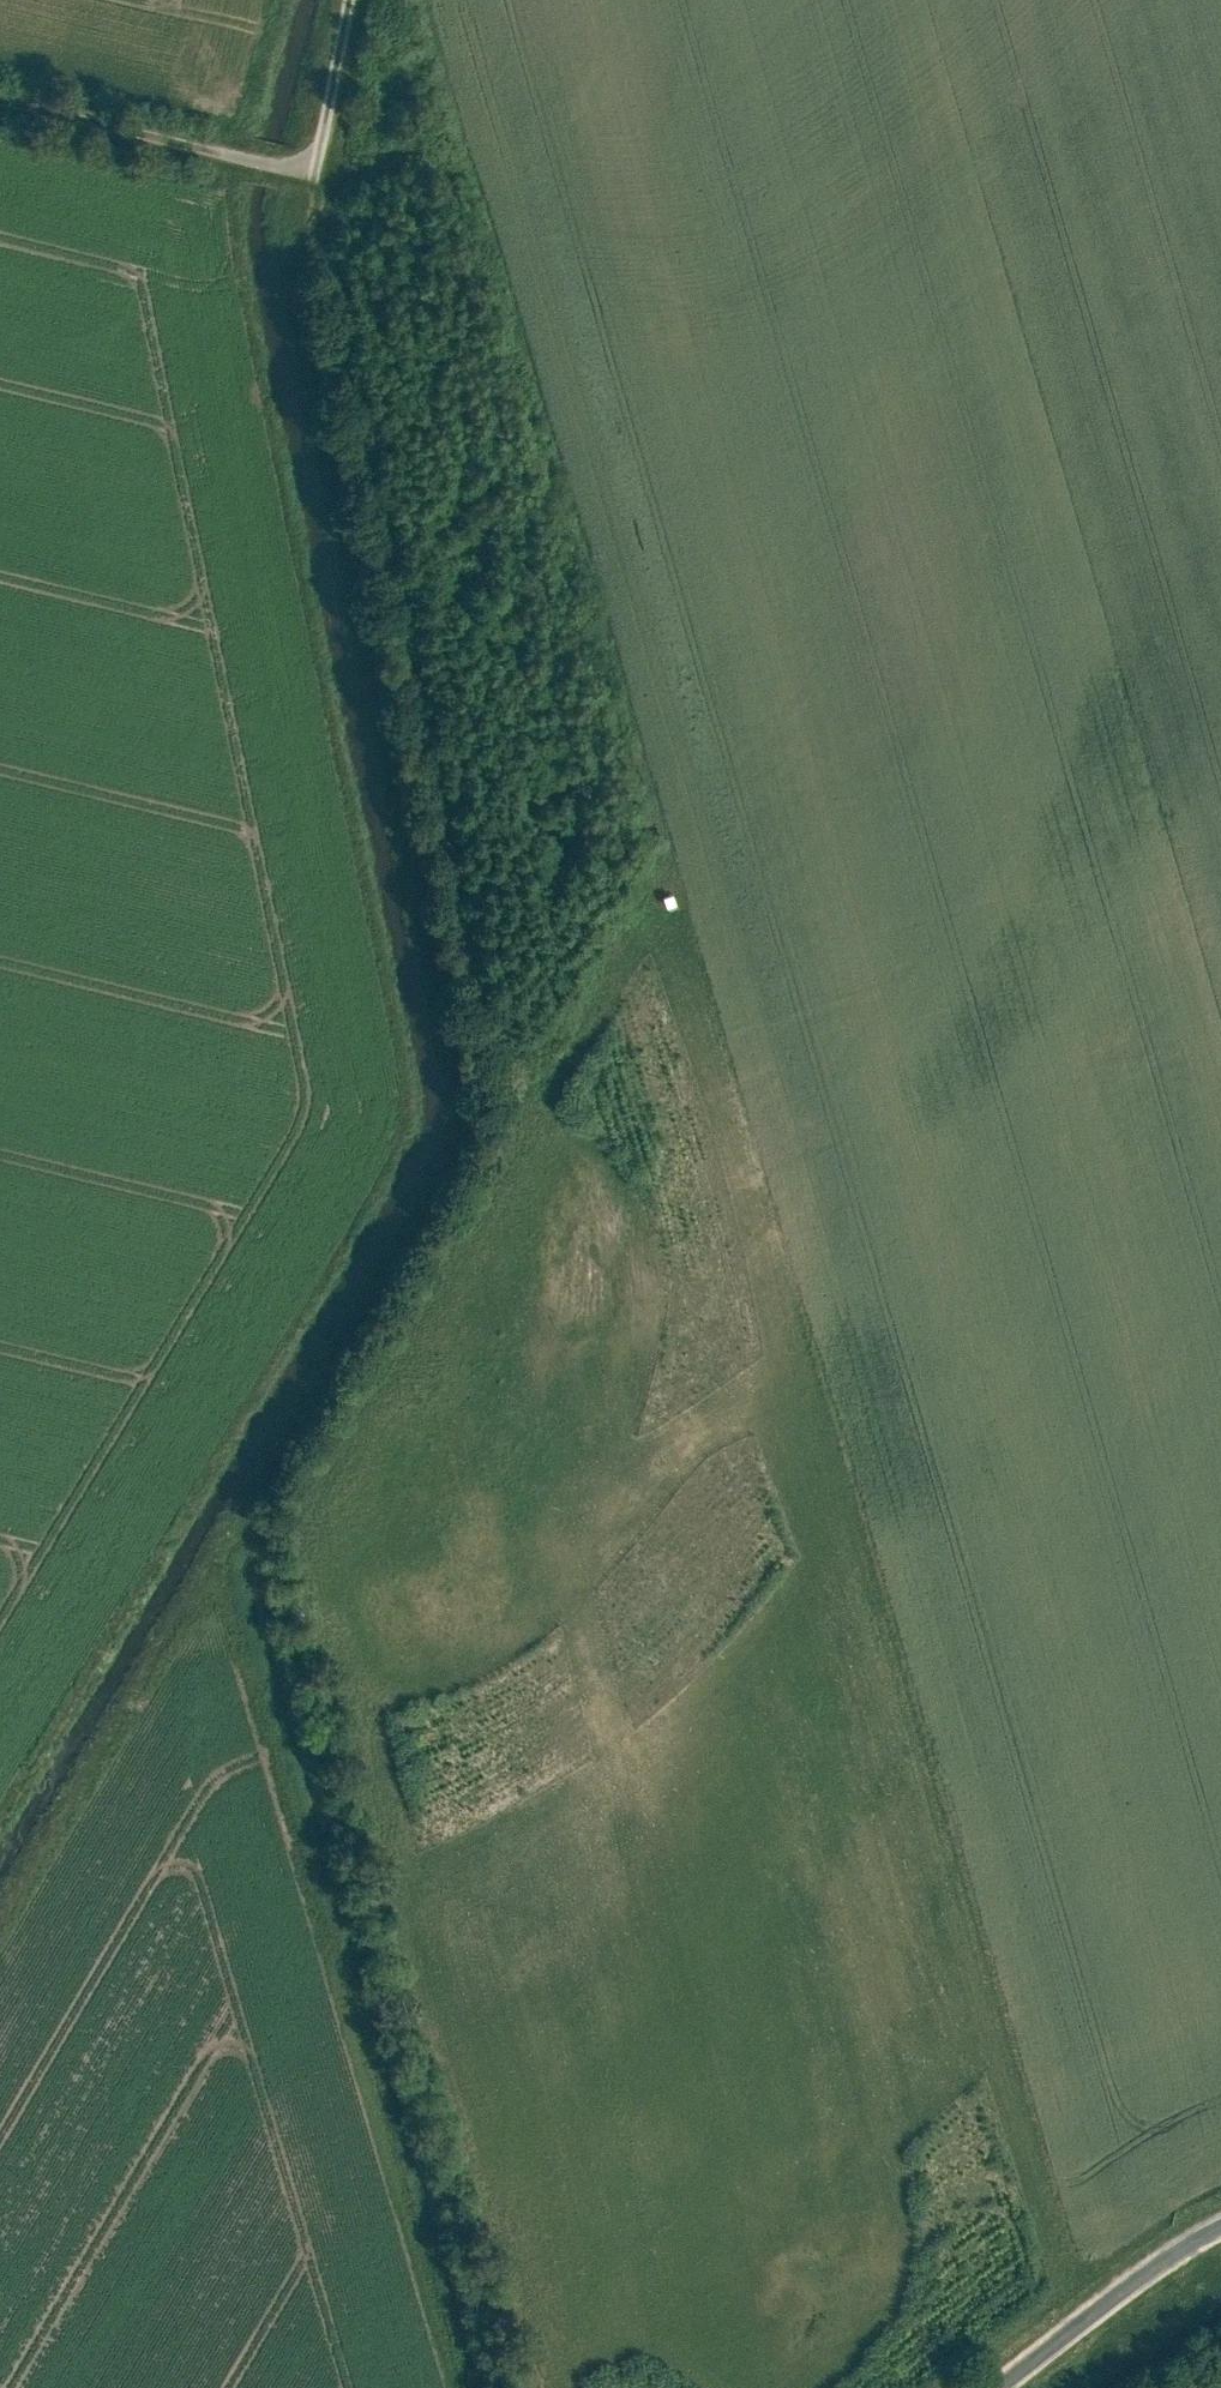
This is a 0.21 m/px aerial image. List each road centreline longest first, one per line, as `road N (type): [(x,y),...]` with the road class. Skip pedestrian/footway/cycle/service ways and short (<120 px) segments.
road 1 (unclassified): [(0,98),(305,168),(319,159),(348,0)]
road 2 (tertiary): [(997,2387),(1220,2227)]

